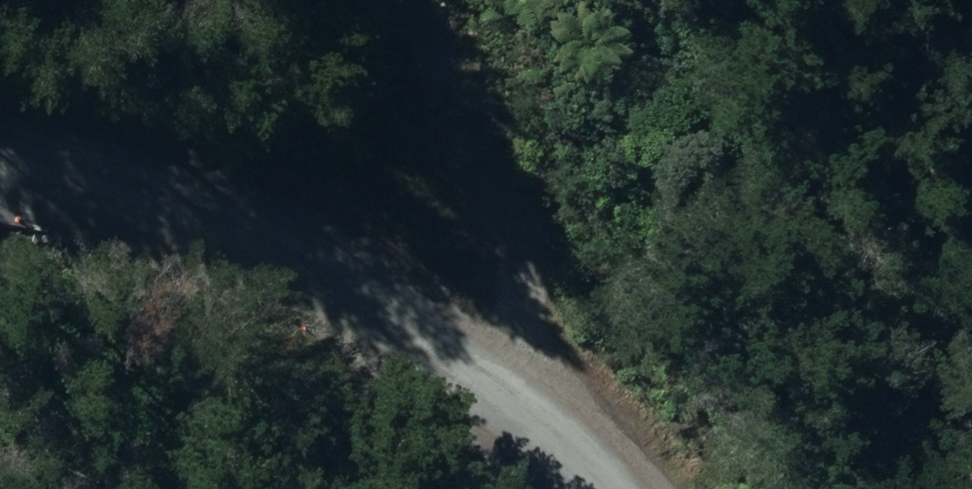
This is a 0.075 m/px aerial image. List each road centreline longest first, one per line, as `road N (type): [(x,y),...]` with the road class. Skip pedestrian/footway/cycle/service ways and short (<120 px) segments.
road 1 (unclassified): [(594,488),(505,385),(420,314),(296,249),(200,211),(0,163)]
road 2 (track): [(505,385),(504,244),(413,0)]

